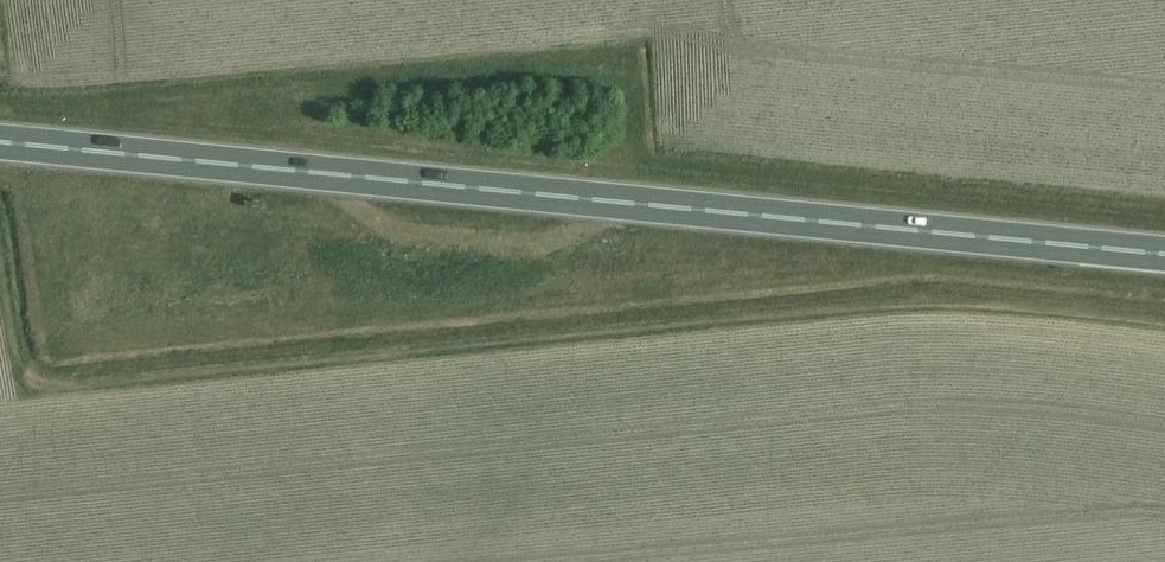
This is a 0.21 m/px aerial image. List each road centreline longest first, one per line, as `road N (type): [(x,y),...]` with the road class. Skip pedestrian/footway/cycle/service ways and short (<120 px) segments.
road 1 (track): [(0,239),(21,363),(52,385),(925,301),(1164,324)]
road 2 (trunk): [(1164,255),(0,143)]

